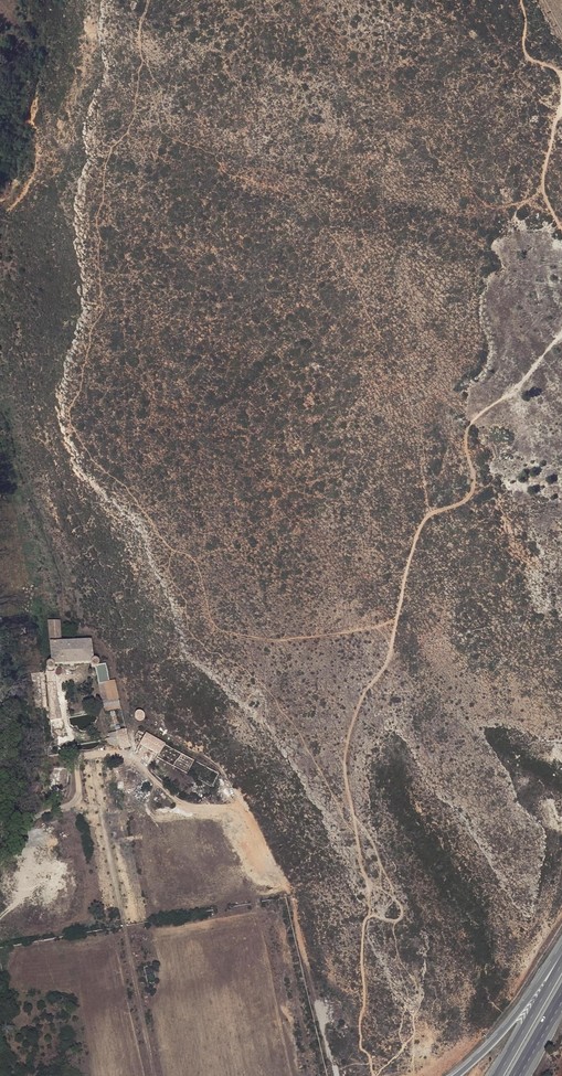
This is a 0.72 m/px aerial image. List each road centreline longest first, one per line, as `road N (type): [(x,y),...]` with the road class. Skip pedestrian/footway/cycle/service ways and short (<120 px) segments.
road 1 (track): [(0,710),(7,717),(3,760),(118,752),(174,796),(241,808),(290,895),(332,1066)]
road 2 (track): [(354,817),(344,769),(358,705),(386,664),(424,524),(469,492),(471,430),(561,339)]
road 3 (trunk): [(561,948),(492,1043),(456,1075)]
road 4 (track): [(375,1075),(360,1036),(368,916)]
road 5 (track): [(0,853),(31,821),(78,798),(75,758)]
road 6 (trunk): [(561,961),(497,1075)]
road 7 (track): [(561,228),(542,179),(561,105)]

